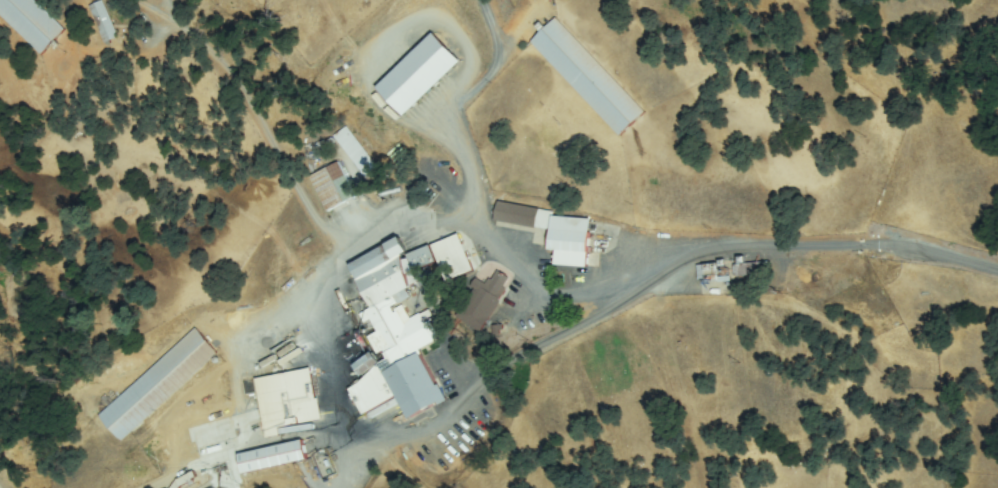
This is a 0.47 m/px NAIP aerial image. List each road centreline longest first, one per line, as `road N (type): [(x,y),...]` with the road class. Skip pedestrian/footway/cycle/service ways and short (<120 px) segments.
road 1 (residential): [(997,269),(862,244),(709,243)]

